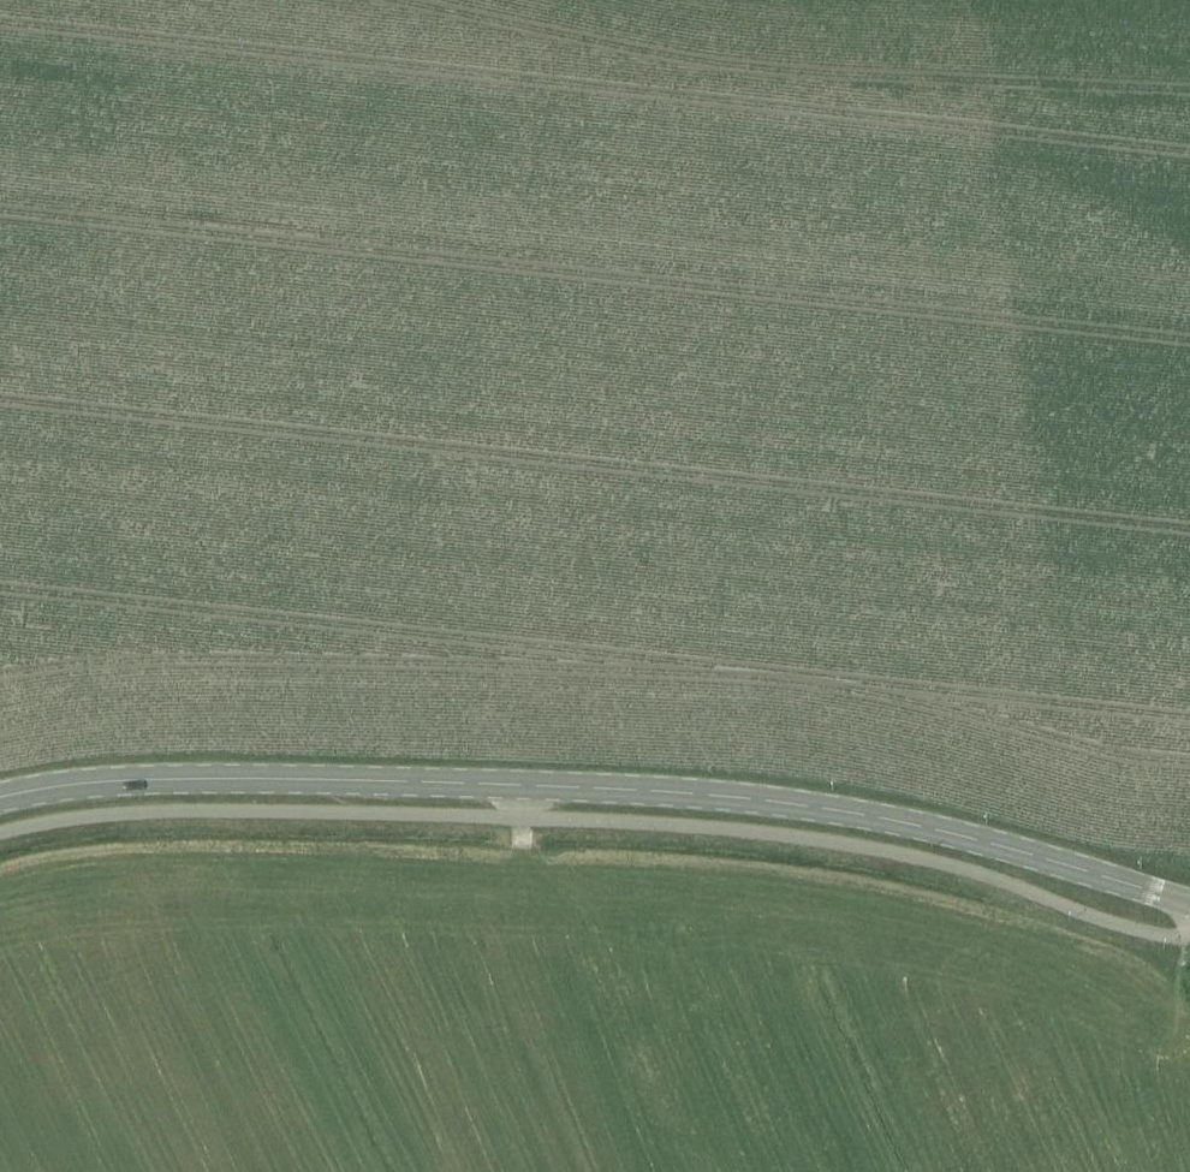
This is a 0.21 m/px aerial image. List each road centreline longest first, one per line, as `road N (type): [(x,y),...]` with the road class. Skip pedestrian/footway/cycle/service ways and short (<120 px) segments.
road 1 (tertiary): [(0,799),(118,781),(261,779),(697,795),(945,833),(1189,905)]

